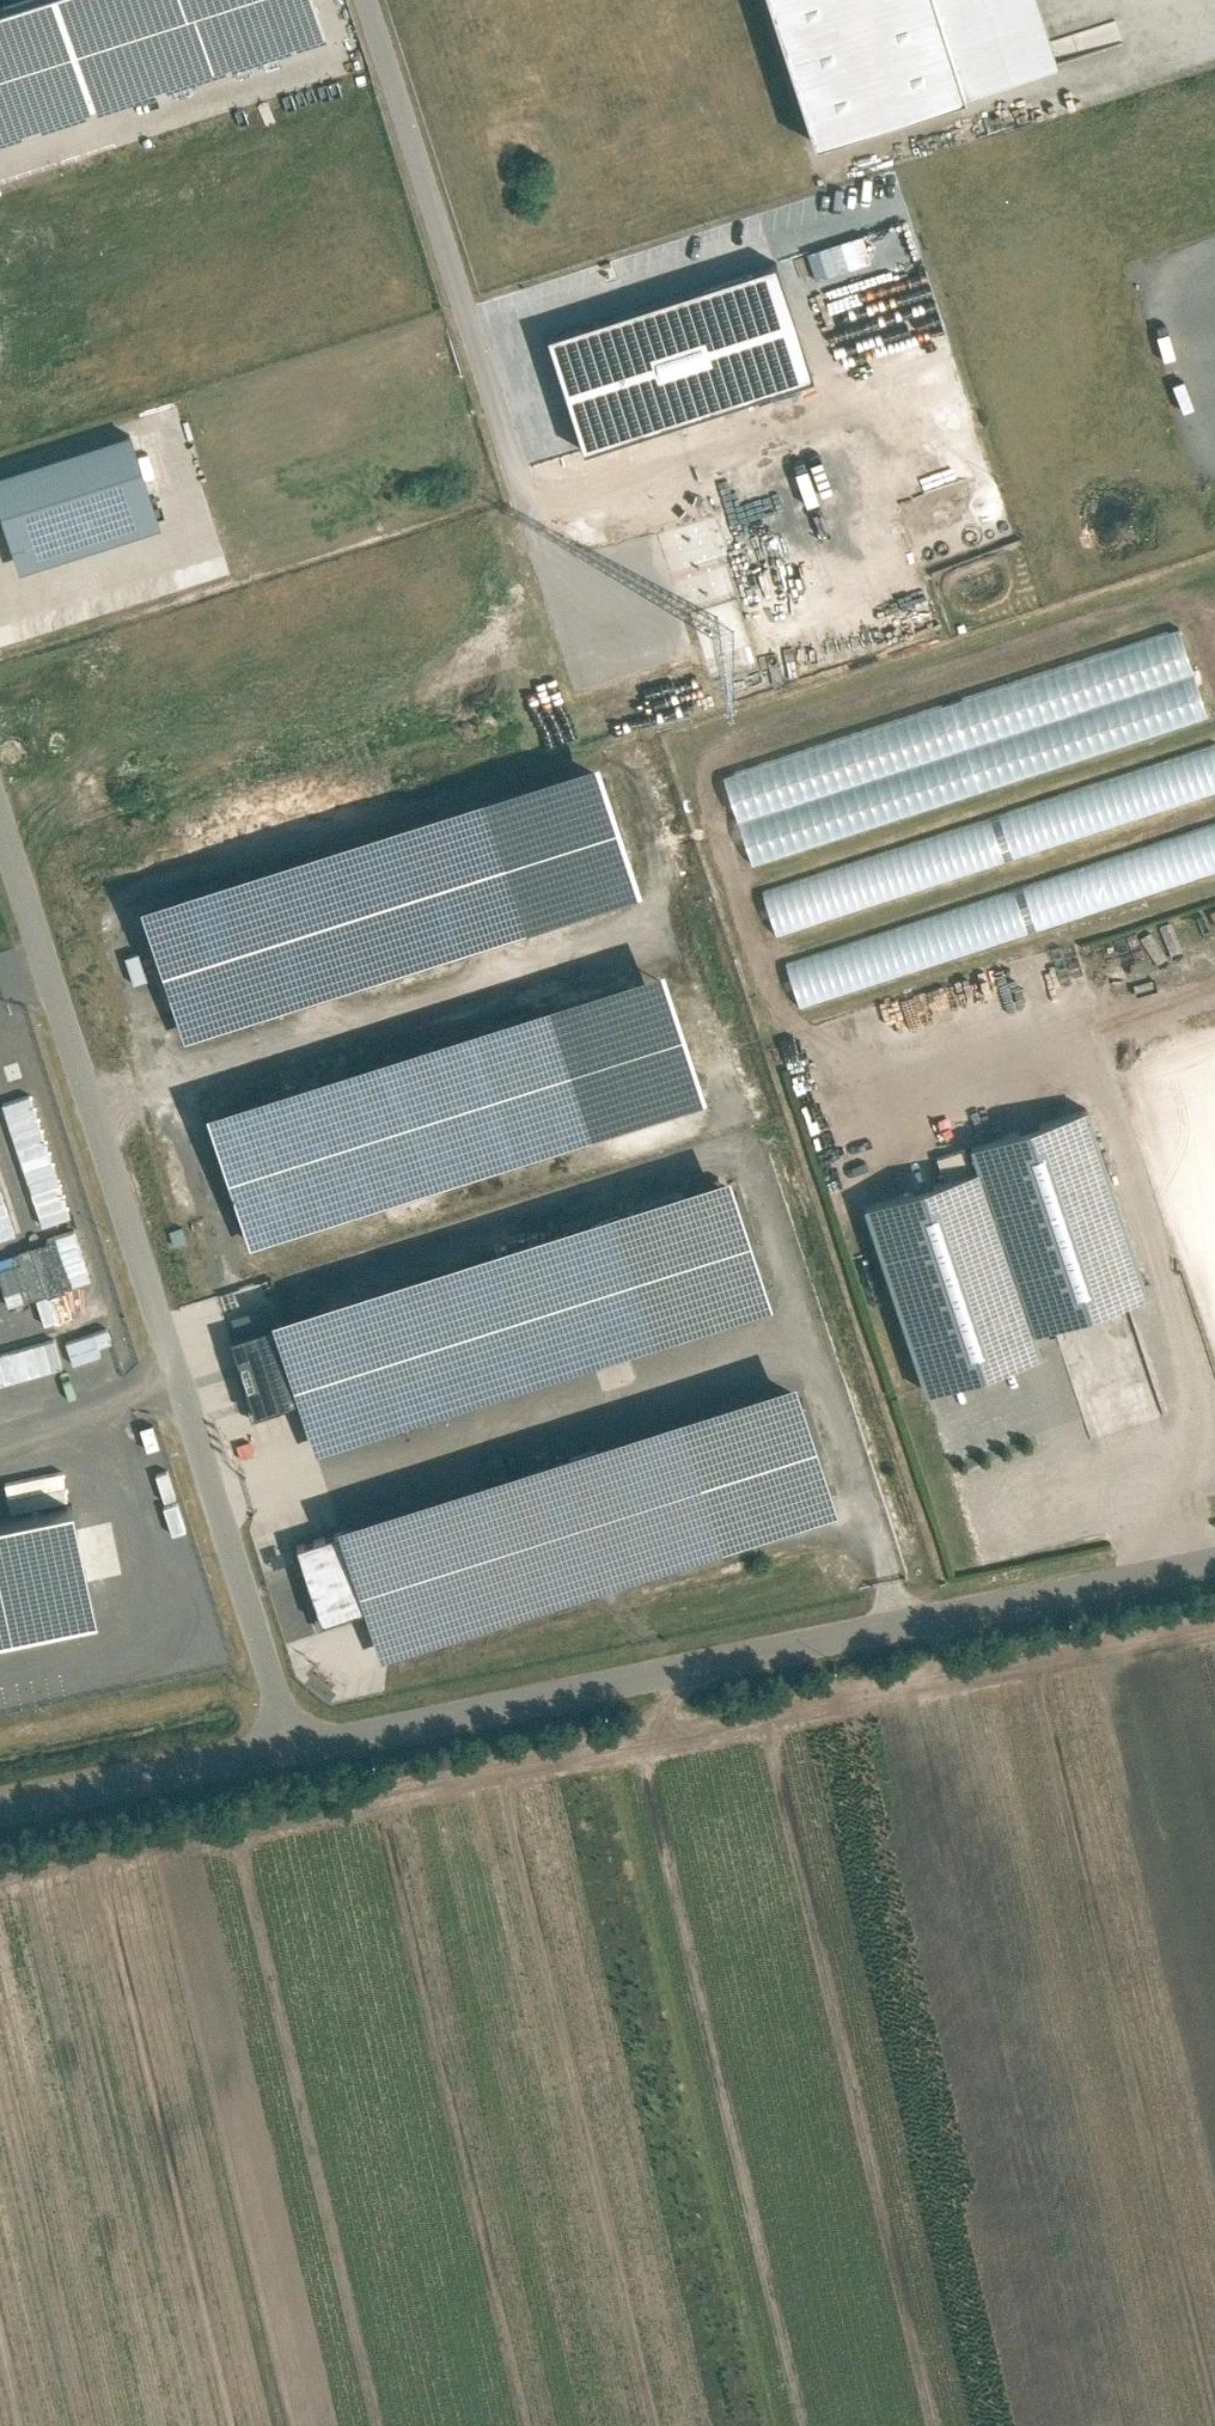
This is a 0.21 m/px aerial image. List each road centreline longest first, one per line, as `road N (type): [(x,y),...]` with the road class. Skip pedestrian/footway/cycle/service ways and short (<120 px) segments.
road 1 (residential): [(0,772),(331,1745)]
road 2 (residential): [(1214,1562),(331,1745)]
road 3 (residential): [(365,0),(543,549),(632,608)]
road 4 (residential): [(331,1745),(0,1813)]

